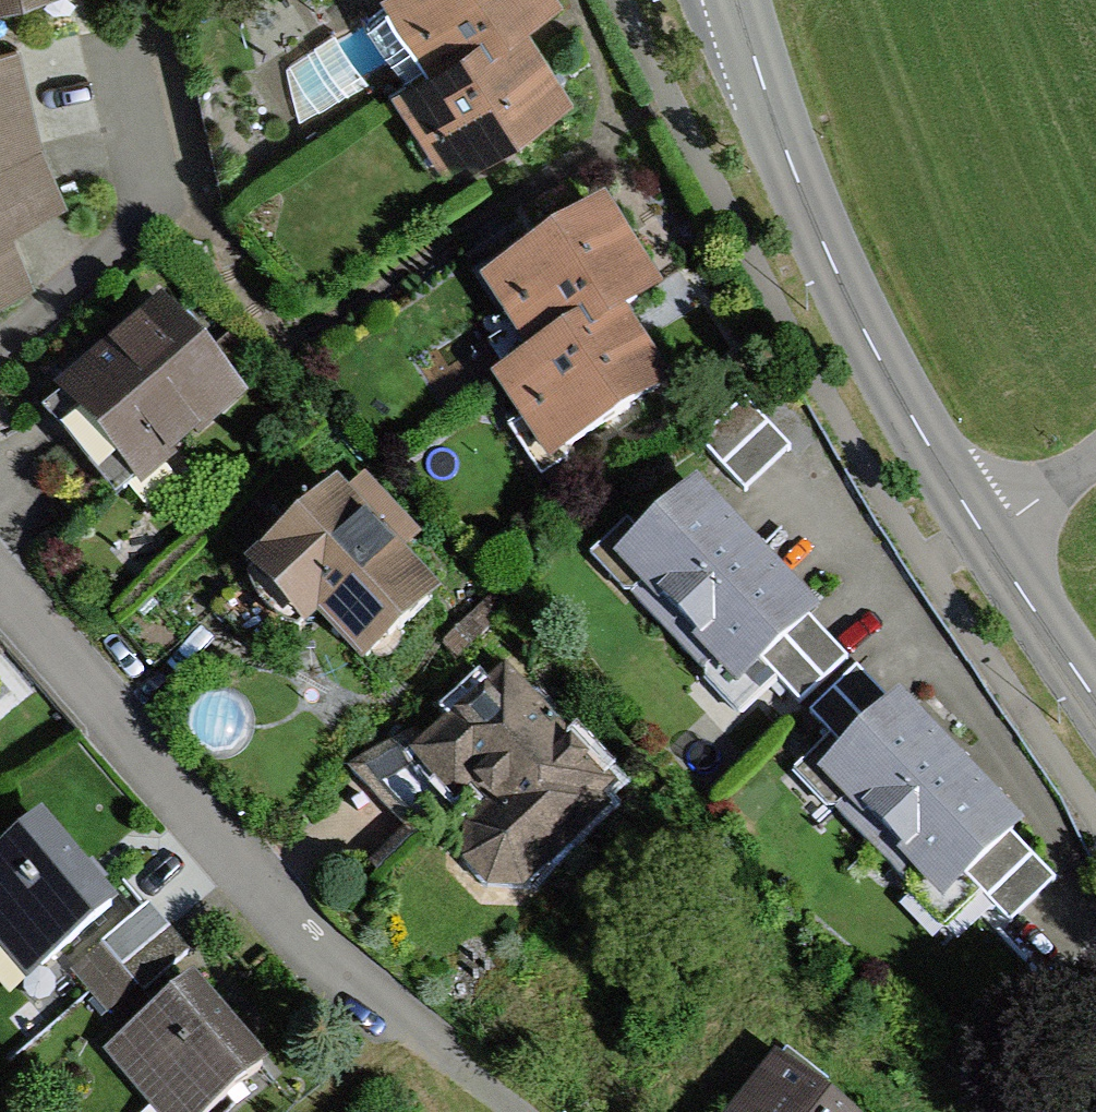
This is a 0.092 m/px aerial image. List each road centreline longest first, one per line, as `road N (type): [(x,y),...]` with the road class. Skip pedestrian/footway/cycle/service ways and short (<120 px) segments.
road 1 (residential): [(527,1111),(358,987),(0,596)]
road 2 (tertiary): [(975,530),(828,260),(736,0)]
road 3 (tertiary): [(1095,702),(975,530)]
road 4 (residential): [(1095,947),(964,1102)]
road 5 (residential): [(975,530),(1095,441)]

